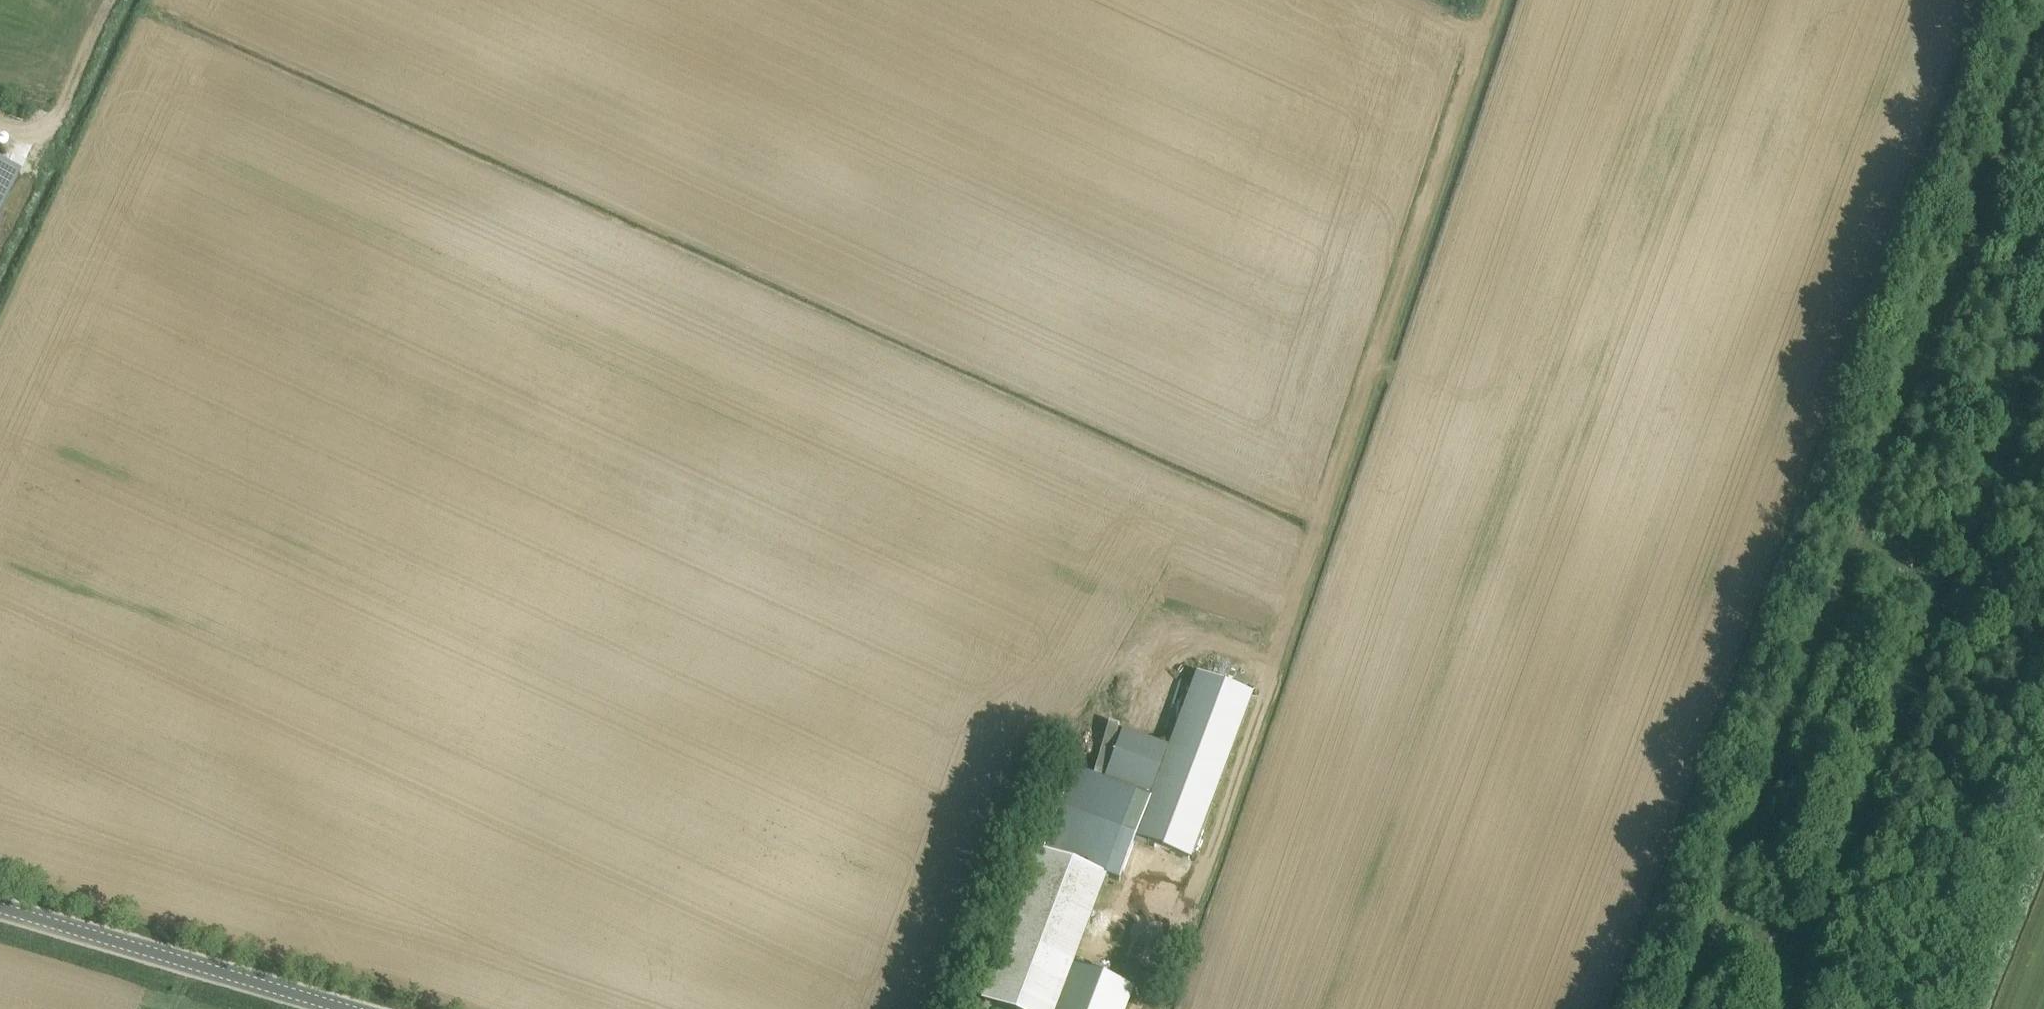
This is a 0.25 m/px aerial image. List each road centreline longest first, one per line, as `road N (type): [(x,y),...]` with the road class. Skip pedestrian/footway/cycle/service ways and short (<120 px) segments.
road 1 (track): [(1677,1008),(2043,16)]
road 2 (tertiary): [(345,1008),(0,908)]

